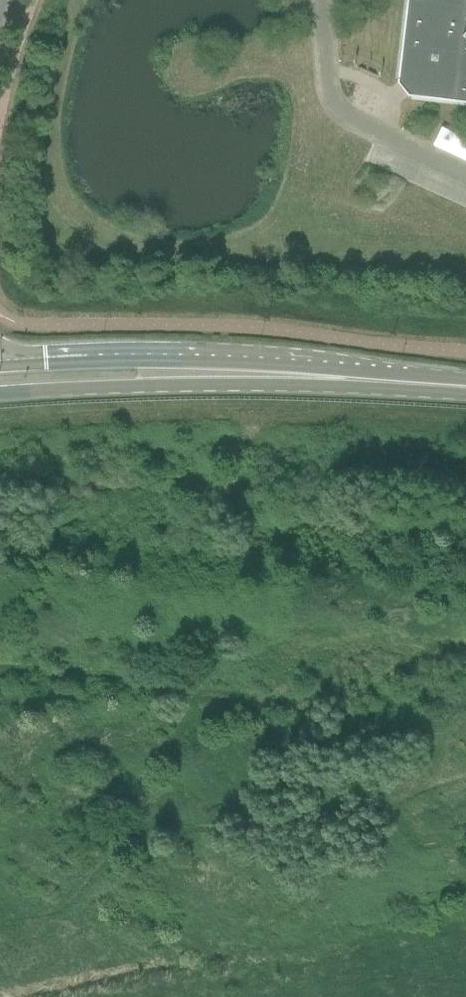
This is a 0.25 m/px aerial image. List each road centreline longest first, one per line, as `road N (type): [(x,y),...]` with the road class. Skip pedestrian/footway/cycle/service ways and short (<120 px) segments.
road 1 (secondary): [(415,382),(284,360),(0,365)]
road 2 (secondary): [(0,392),(415,382)]

